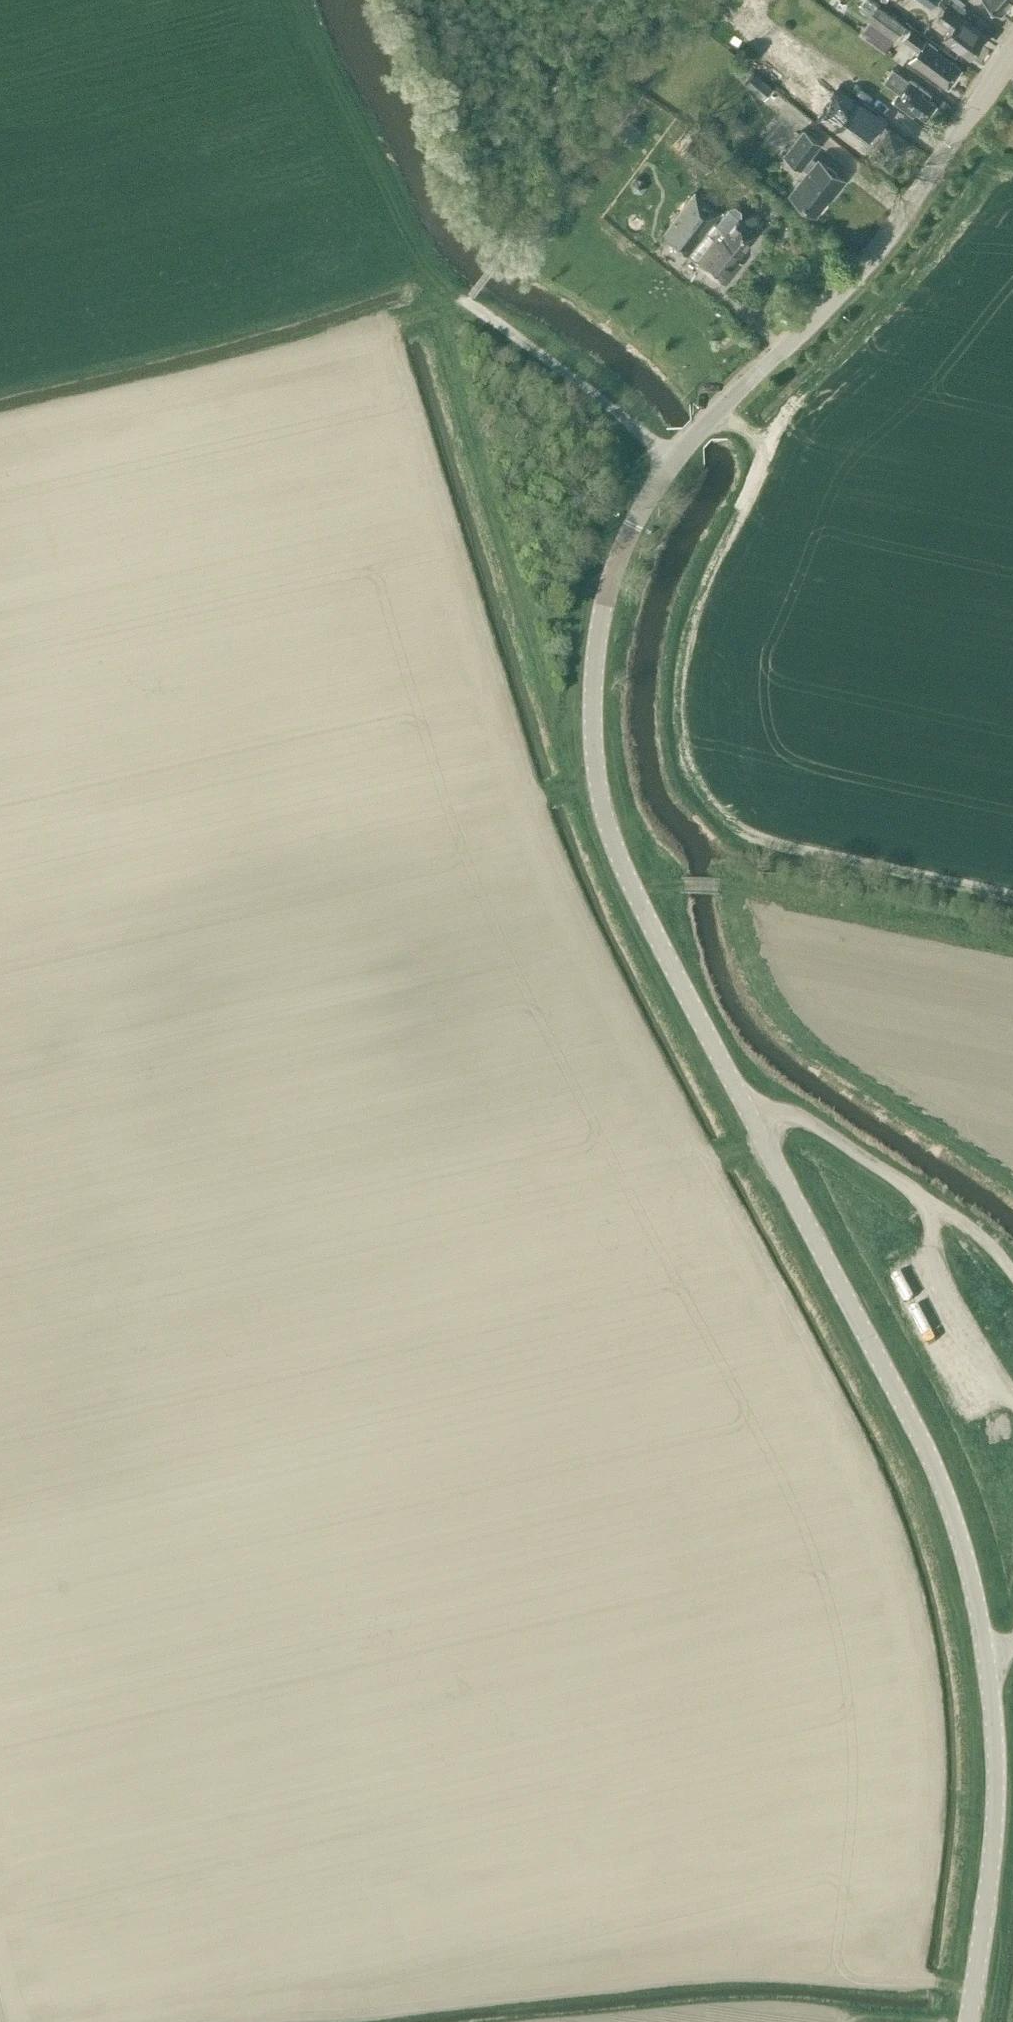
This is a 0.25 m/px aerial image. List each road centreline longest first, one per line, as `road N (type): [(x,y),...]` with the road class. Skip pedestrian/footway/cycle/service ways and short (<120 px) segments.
road 1 (tertiary): [(969,2021),(996,1765),(993,1696),(960,1539),(909,1417),(630,881),(598,779),(594,686),(599,625),(619,558),(670,463),(859,271),(1012,47)]

